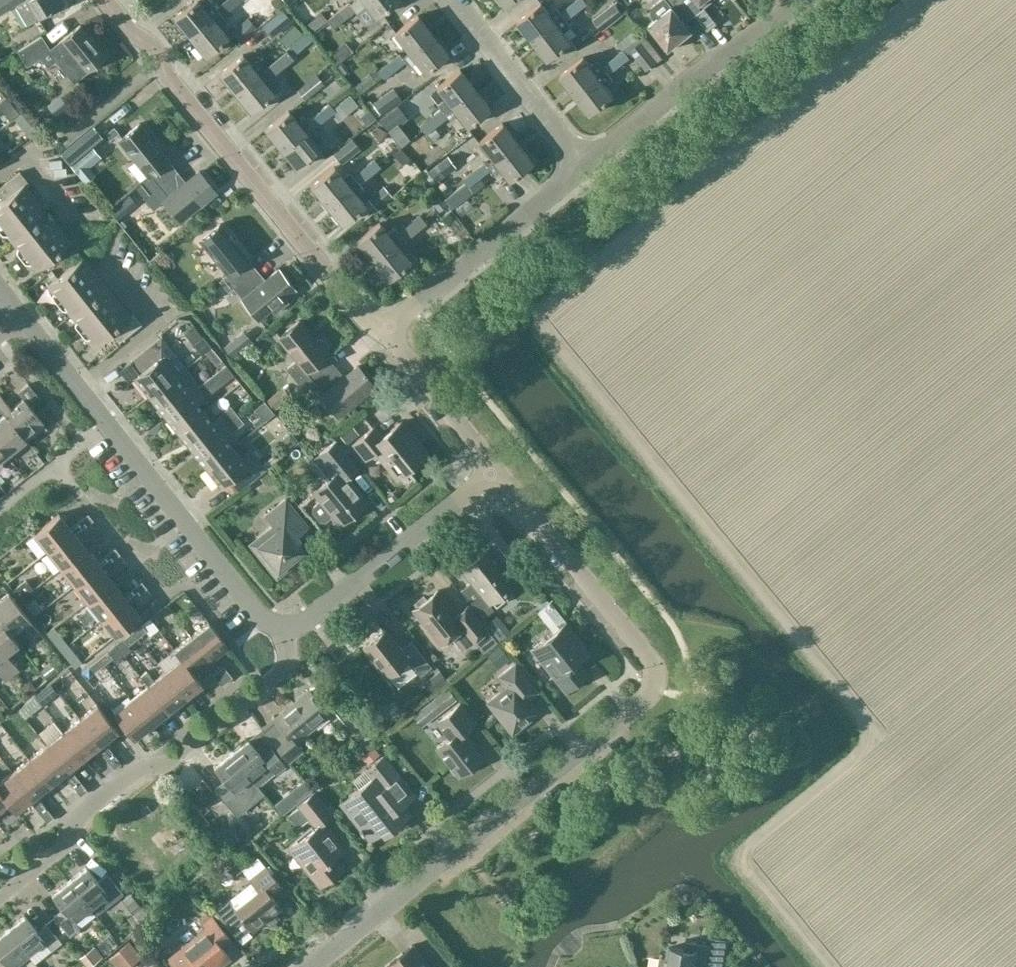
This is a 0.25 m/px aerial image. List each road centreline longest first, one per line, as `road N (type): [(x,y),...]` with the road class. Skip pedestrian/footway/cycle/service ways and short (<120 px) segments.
road 1 (residential): [(310,966),(651,694),(648,654),(489,472)]
road 2 (residential): [(377,336),(168,80),(152,45),(129,33),(104,0)]
road 3 (residential): [(276,639),(23,318)]
road 4 (residential): [(0,896),(113,794),(279,673),(276,639)]
road 5 (residential): [(581,168),(803,0)]
road 6 (residential): [(276,639),(489,472)]
road 7 (residential): [(377,336),(581,168)]
road 8 (residential): [(581,168),(452,0)]
road 9 (residential): [(489,472),(377,336)]

